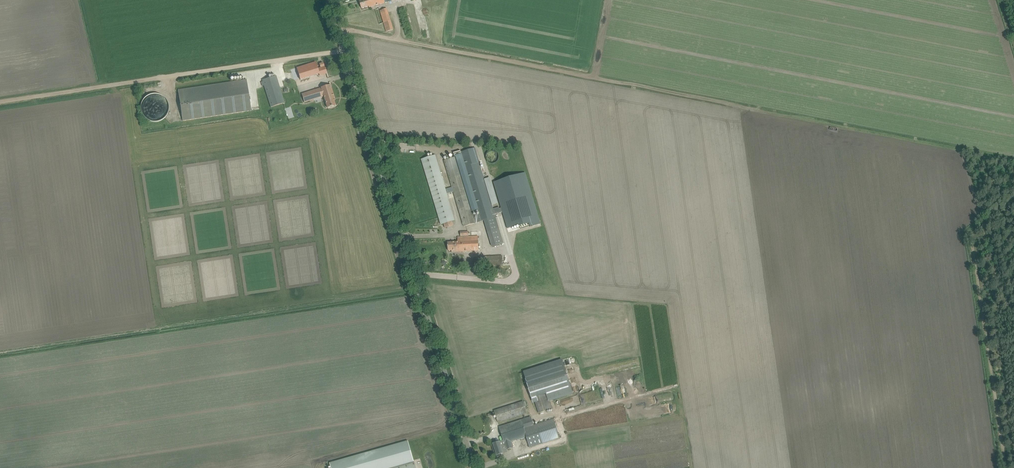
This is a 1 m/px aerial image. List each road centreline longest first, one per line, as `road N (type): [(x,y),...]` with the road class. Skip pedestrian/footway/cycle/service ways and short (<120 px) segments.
road 1 (tertiary): [(474,467),(330,0)]
road 2 (track): [(746,106),(339,29)]
road 3 (track): [(346,51),(0,102)]
road 4 (track): [(1005,467),(972,242),(978,227),(1013,205)]

